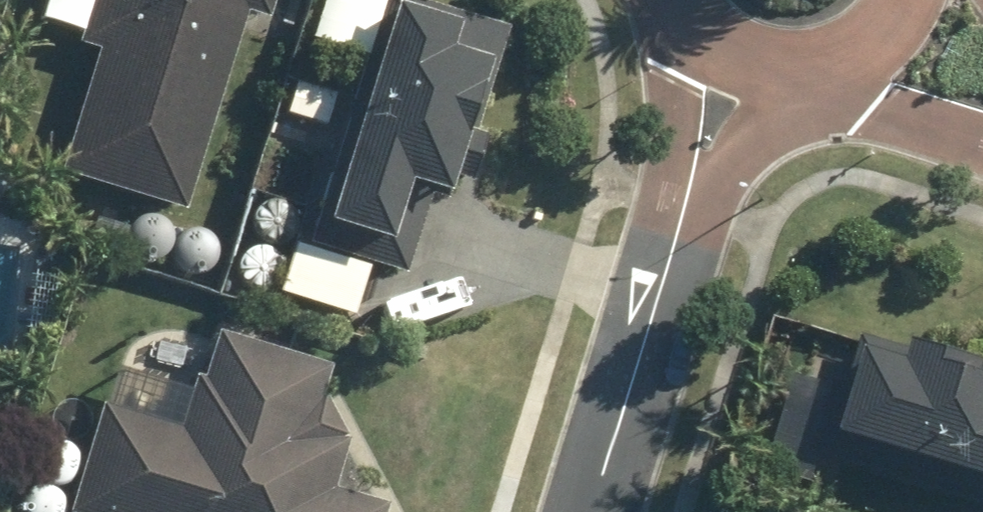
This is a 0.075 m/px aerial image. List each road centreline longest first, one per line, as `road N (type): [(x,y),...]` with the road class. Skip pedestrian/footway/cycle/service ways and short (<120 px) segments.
road 1 (residential): [(587,511),(731,56)]
road 2 (residential): [(912,2),(887,36),(853,60),(812,71),(770,70),(731,56)]

